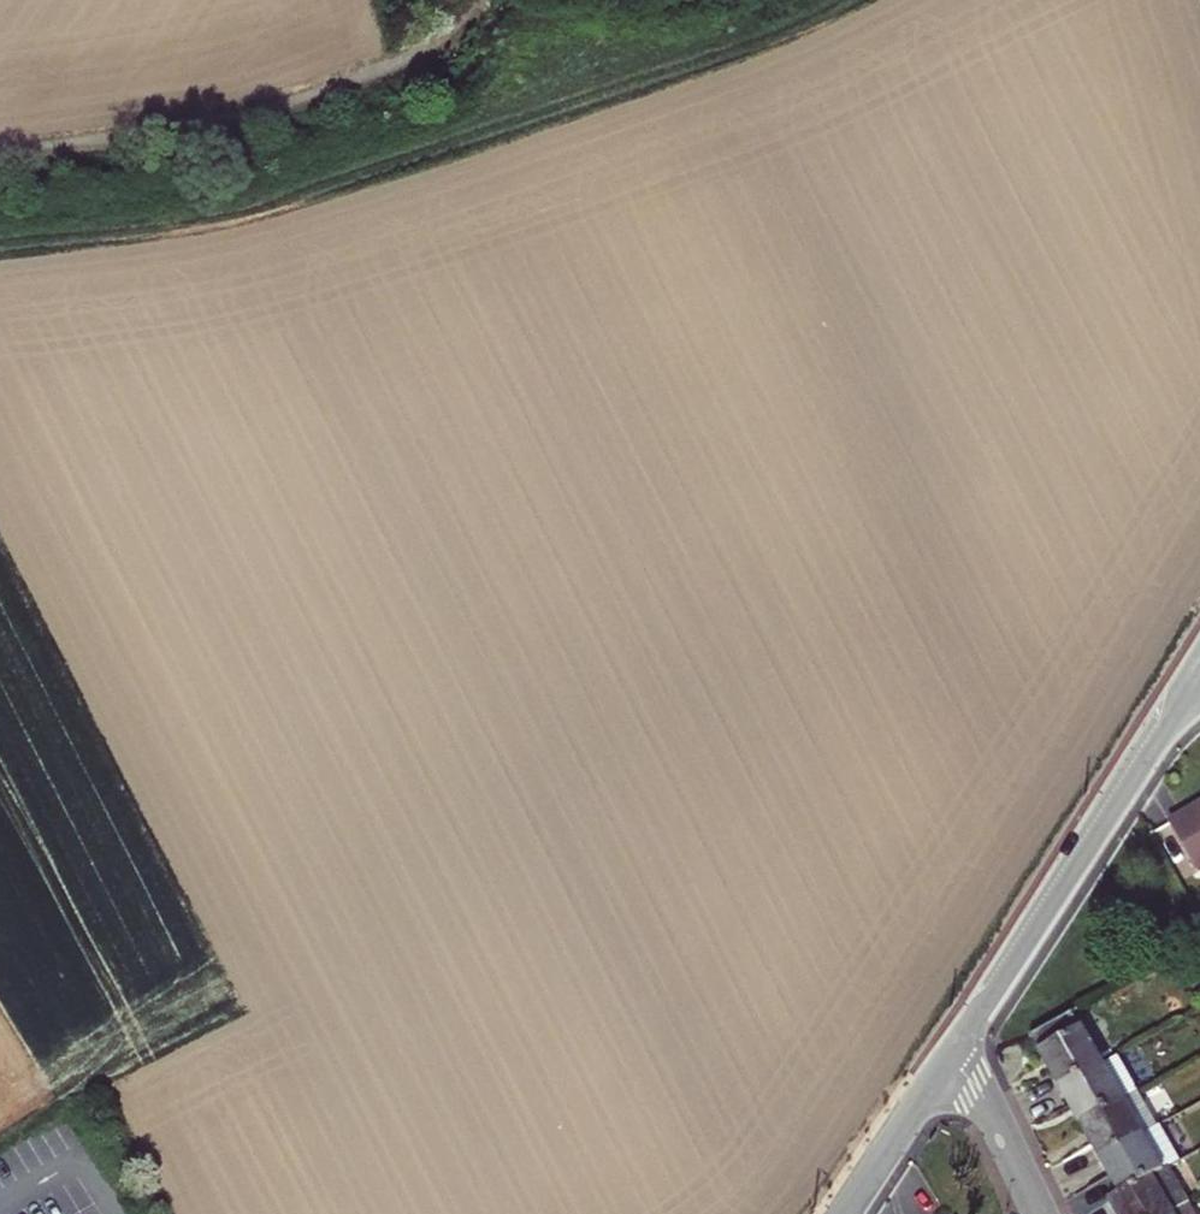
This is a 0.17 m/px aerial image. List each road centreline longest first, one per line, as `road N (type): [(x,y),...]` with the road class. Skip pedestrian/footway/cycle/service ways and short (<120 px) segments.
road 1 (residential): [(949,1058),(1199,668)]
road 2 (residential): [(842,1213),(949,1058)]
road 3 (residential): [(949,1058),(984,1097),(1038,1213)]

